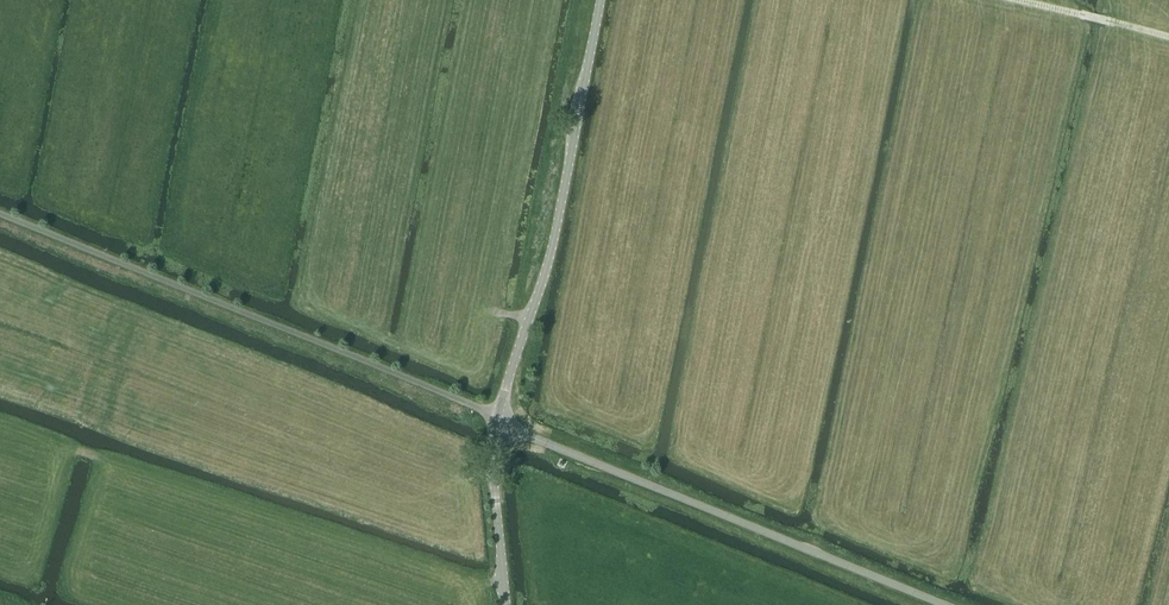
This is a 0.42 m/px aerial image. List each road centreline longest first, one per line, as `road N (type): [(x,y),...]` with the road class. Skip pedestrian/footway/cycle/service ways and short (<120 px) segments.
road 1 (unclassified): [(496,420),(947,604)]
road 2 (tertiary): [(496,420),(552,253),(602,0)]
road 3 (tertiary): [(506,604),(492,461),(496,420)]
road 4 (track): [(1168,37),(1018,0)]

